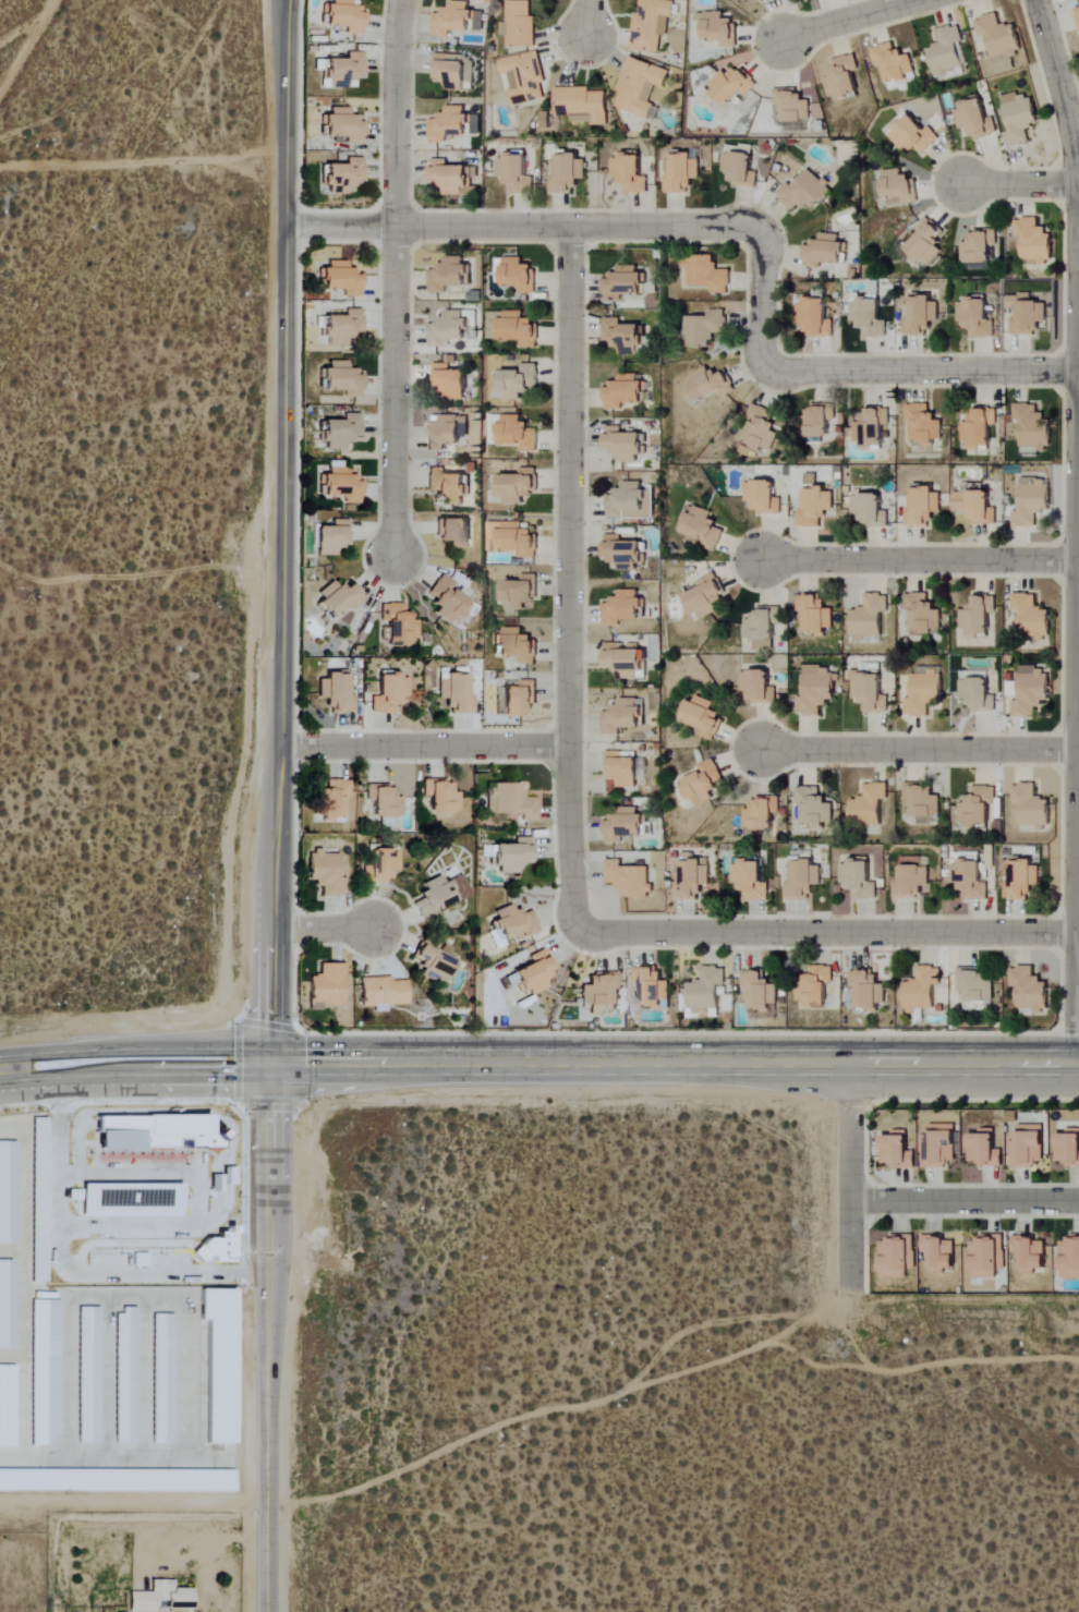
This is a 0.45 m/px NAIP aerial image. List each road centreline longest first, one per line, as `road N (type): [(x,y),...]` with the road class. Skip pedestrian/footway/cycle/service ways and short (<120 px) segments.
road 1 (tertiary): [(271,1611),(267,930),(282,747),(288,0)]
road 2 (primary): [(1078,1063),(268,1065),(0,1074)]
road 3 (residential): [(572,923),(570,227)]
road 4 (residential): [(1078,371),(1075,1063)]
road 5 (residential): [(570,227),(757,229),(767,241),(767,371),(1078,371)]
road 6 (track): [(850,1290),(675,1334),(640,1378),(594,1406),(272,1510)]
road 7 (residential): [(393,557),(402,0)]
road 8 (residential): [(1077,933),(614,932),(572,923)]
road 9 (residential): [(1078,371),(1074,134),(1036,0)]
road 10 (residential): [(760,560),(1078,561)]
road 11 (residential): [(760,749),(1077,750)]
road 12 (residential): [(282,747),(568,747)]
road 13 (residential): [(286,225),(570,227)]
road 14 (residential): [(272,1510),(0,1509)]
road 15 (residential): [(1078,1202),(849,1203)]
road 16 (residential): [(848,1063),(850,1290)]
road 17 (residential): [(66,1253),(61,1067)]
road 18 (residential): [(784,40),(921,0)]

